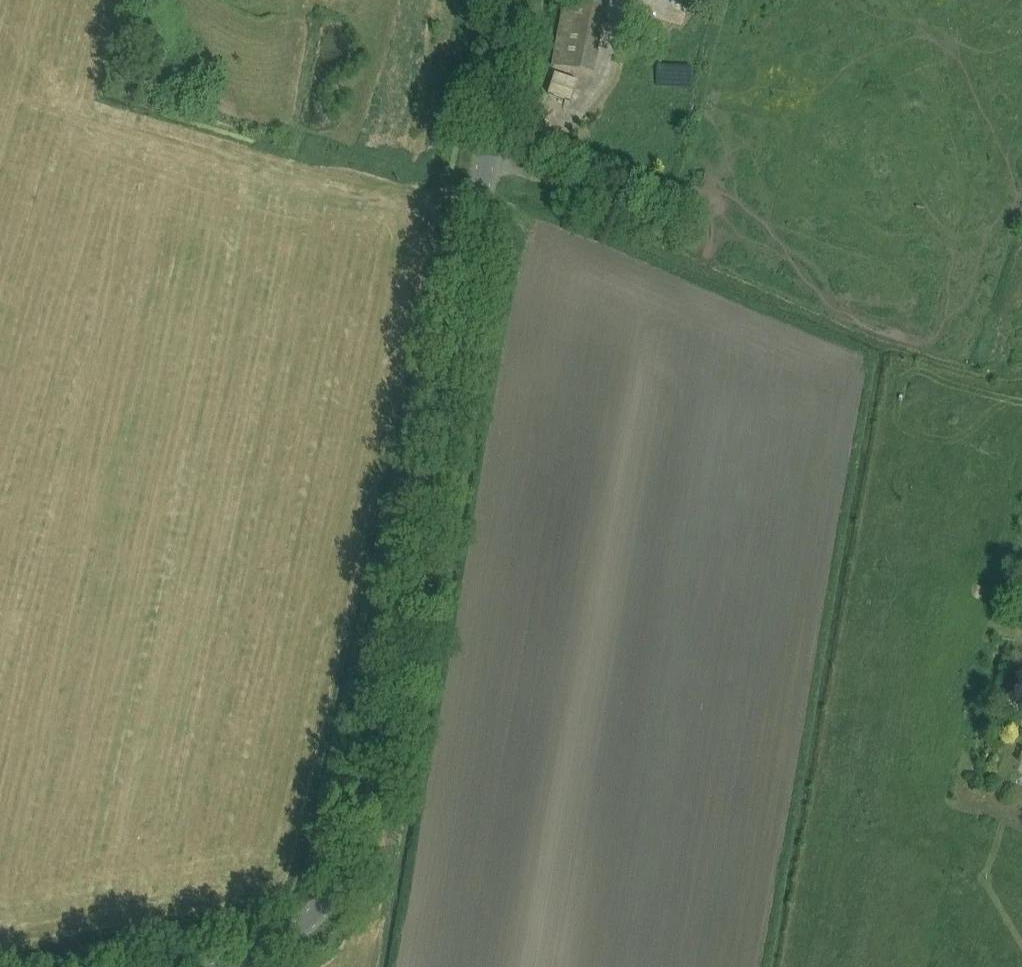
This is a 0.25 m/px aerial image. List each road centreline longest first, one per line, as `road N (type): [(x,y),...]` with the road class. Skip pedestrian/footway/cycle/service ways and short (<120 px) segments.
road 1 (tertiary): [(225,966),(259,956),(313,920),(355,868),(366,839),(514,0)]

